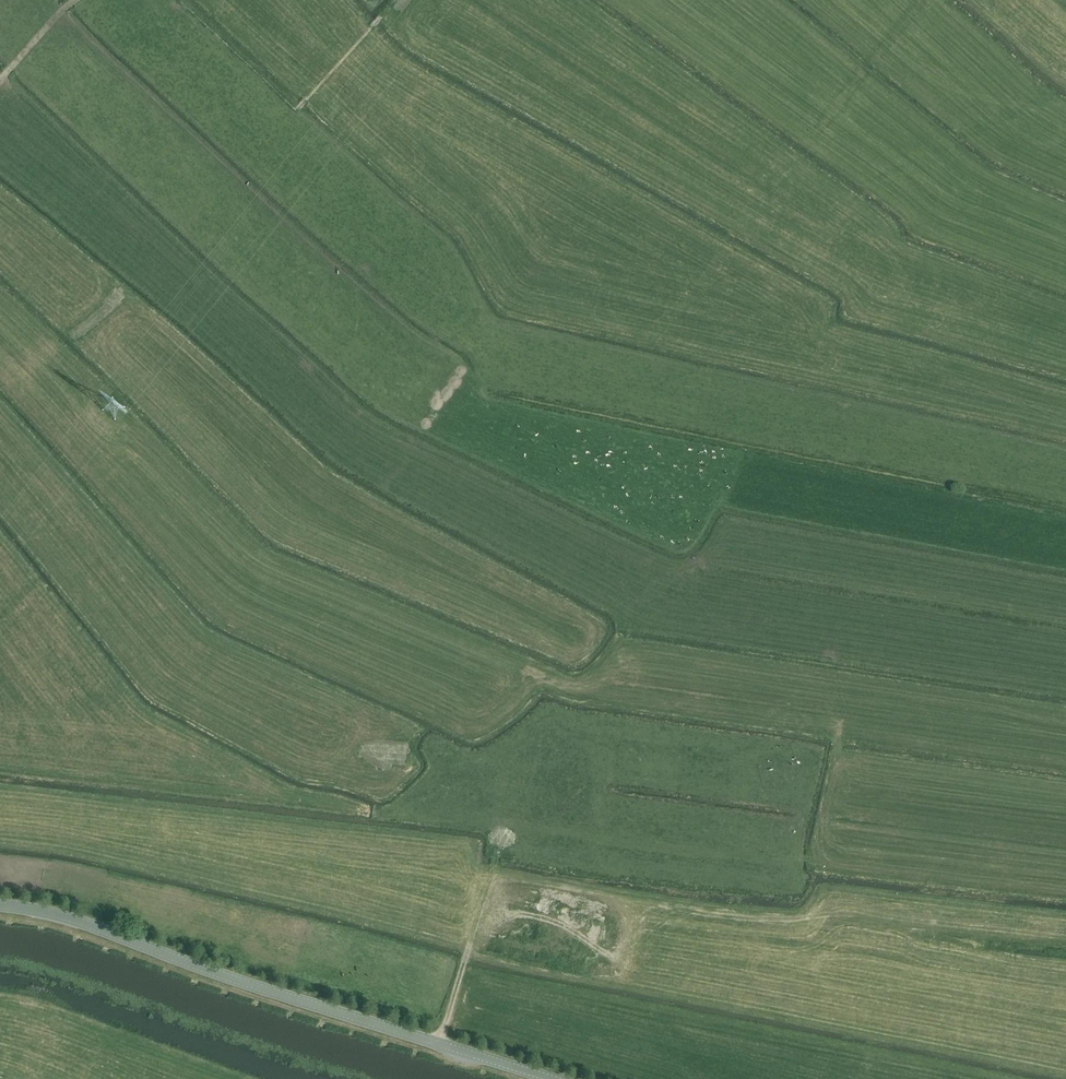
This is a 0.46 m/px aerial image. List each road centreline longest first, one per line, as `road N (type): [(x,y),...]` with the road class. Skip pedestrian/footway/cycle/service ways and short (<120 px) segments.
road 1 (tertiary): [(555,1078),(250,984),(85,923),(0,904)]

